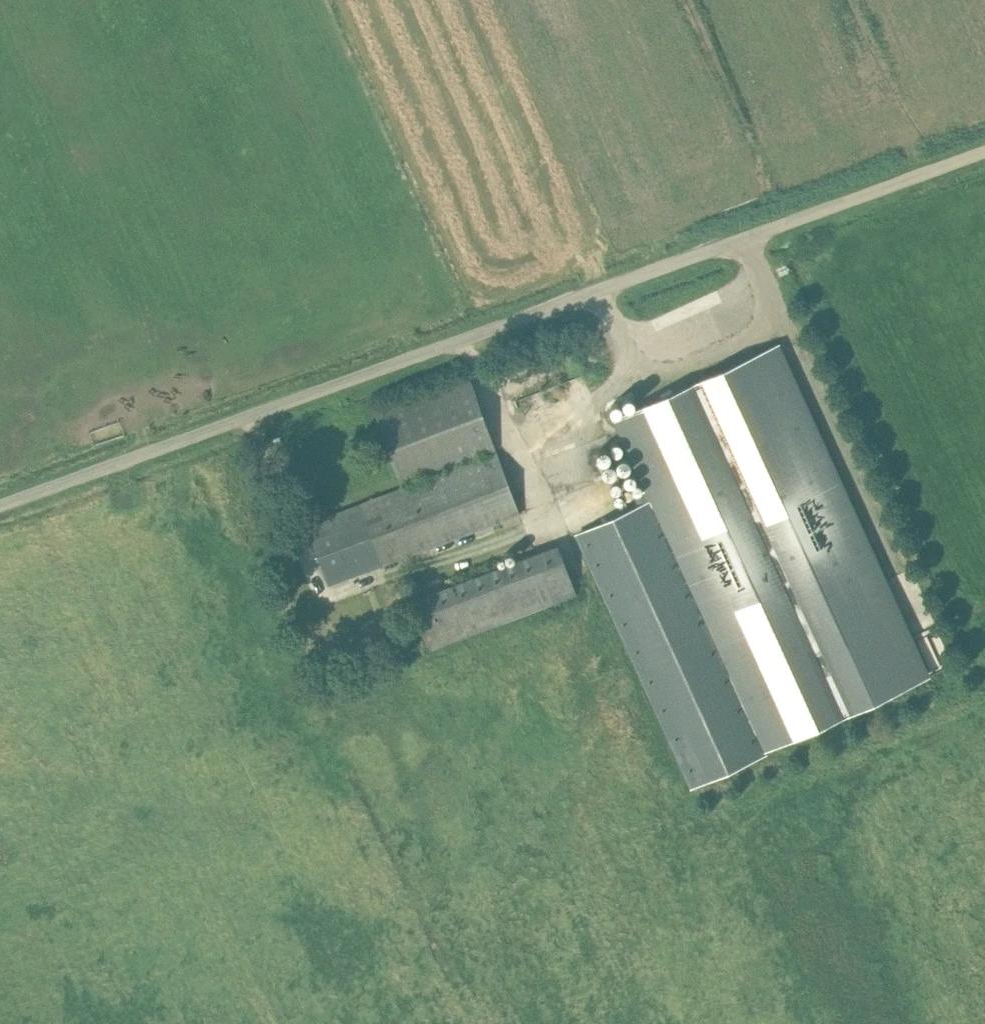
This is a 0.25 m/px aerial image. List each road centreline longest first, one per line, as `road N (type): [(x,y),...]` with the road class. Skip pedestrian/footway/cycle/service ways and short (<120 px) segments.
road 1 (unclassified): [(0,506),(984,151)]

